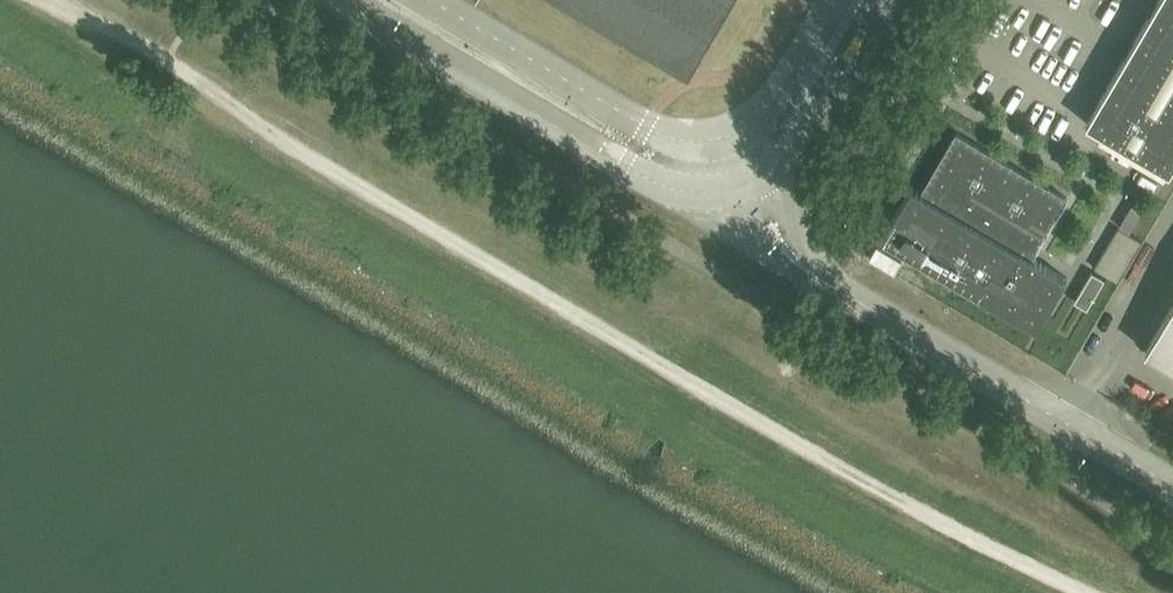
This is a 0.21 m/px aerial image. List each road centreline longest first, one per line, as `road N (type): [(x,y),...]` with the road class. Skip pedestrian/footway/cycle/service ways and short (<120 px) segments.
road 1 (unclassified): [(1172,482),(831,287),(760,220),(745,186)]
road 2 (unclassified): [(339,0),(655,183),(693,193),(745,186)]
road 3 (unclassified): [(725,138),(666,137),(429,0)]
road 4 (unclassified): [(745,186),(802,141),(886,0)]
road 5 (unclassified): [(833,0),(771,105),(725,138)]

